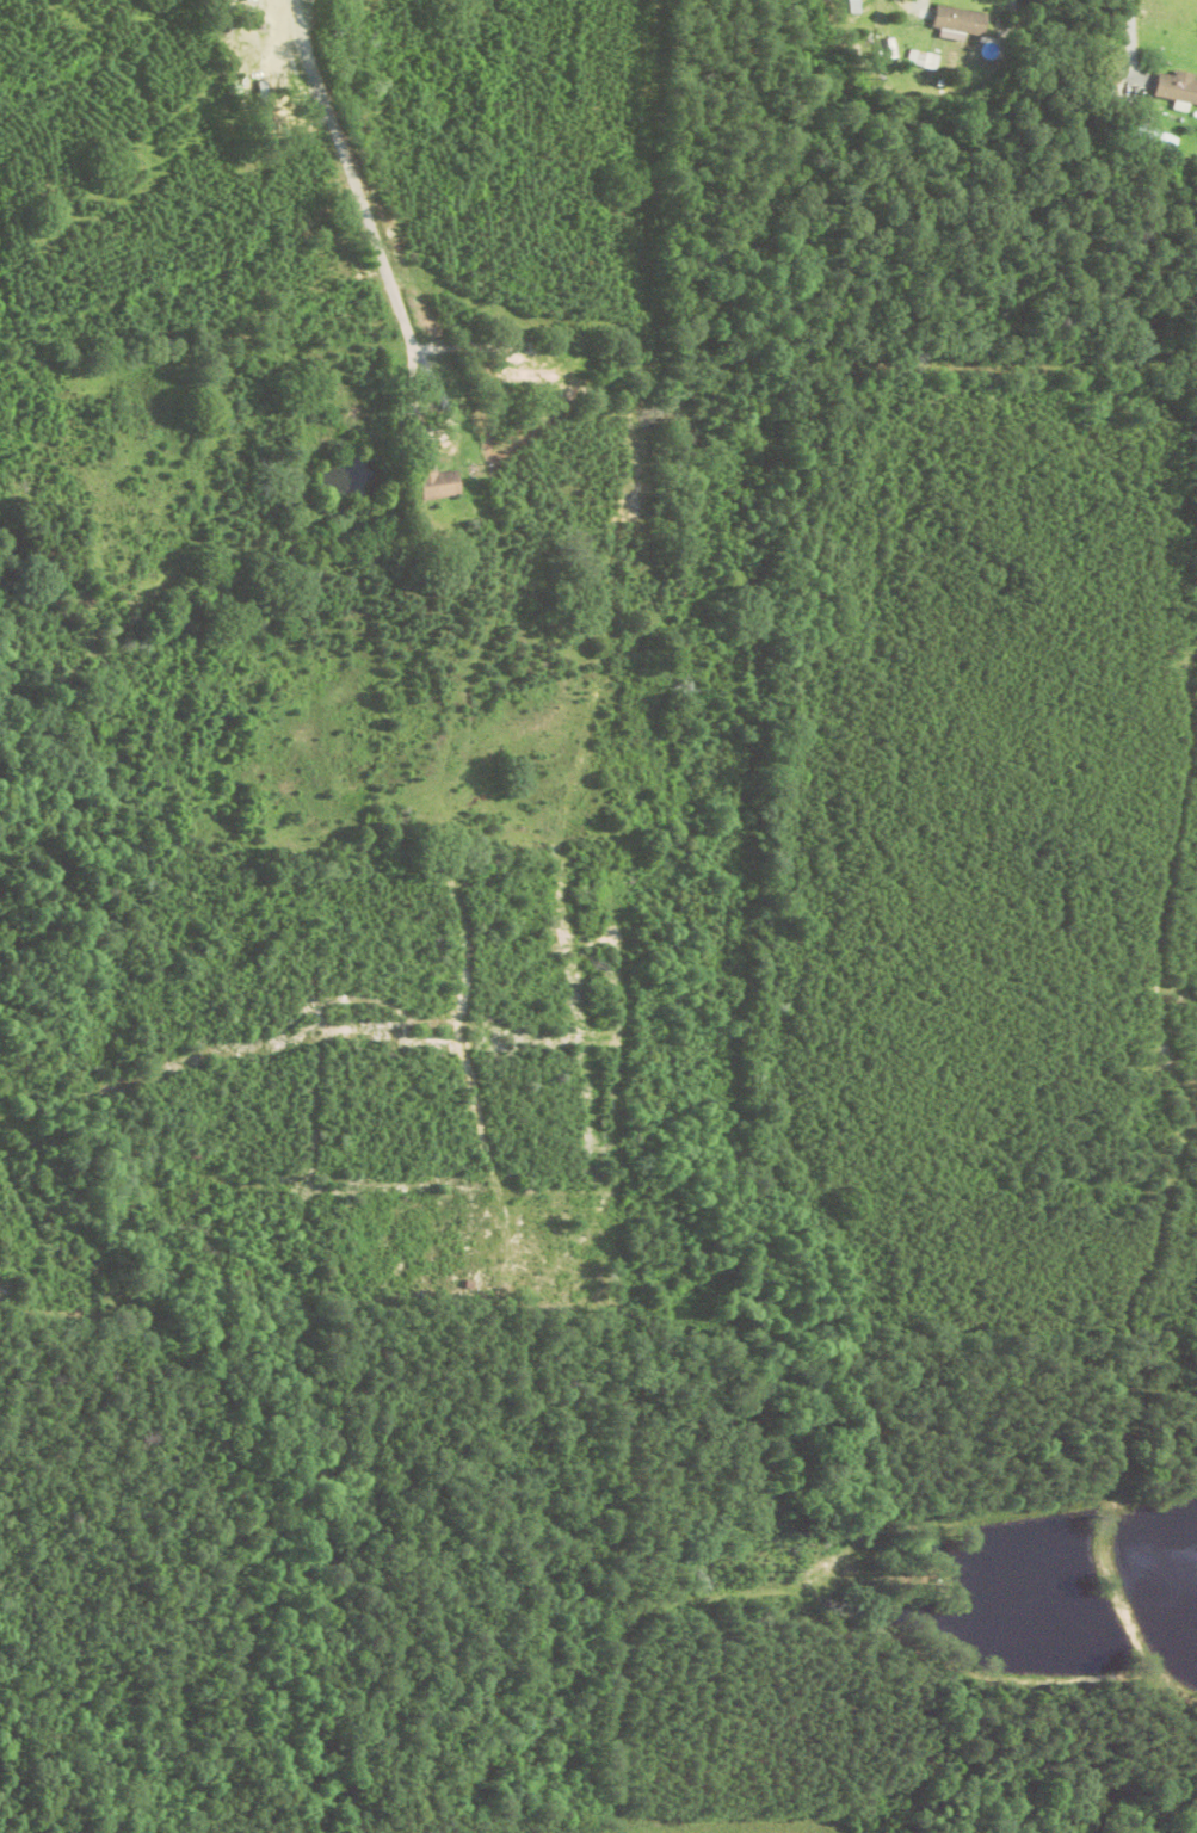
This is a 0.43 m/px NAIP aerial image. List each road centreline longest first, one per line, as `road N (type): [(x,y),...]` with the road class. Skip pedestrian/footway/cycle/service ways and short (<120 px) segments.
road 1 (residential): [(474,399),(425,389),(310,76),(292,0)]

